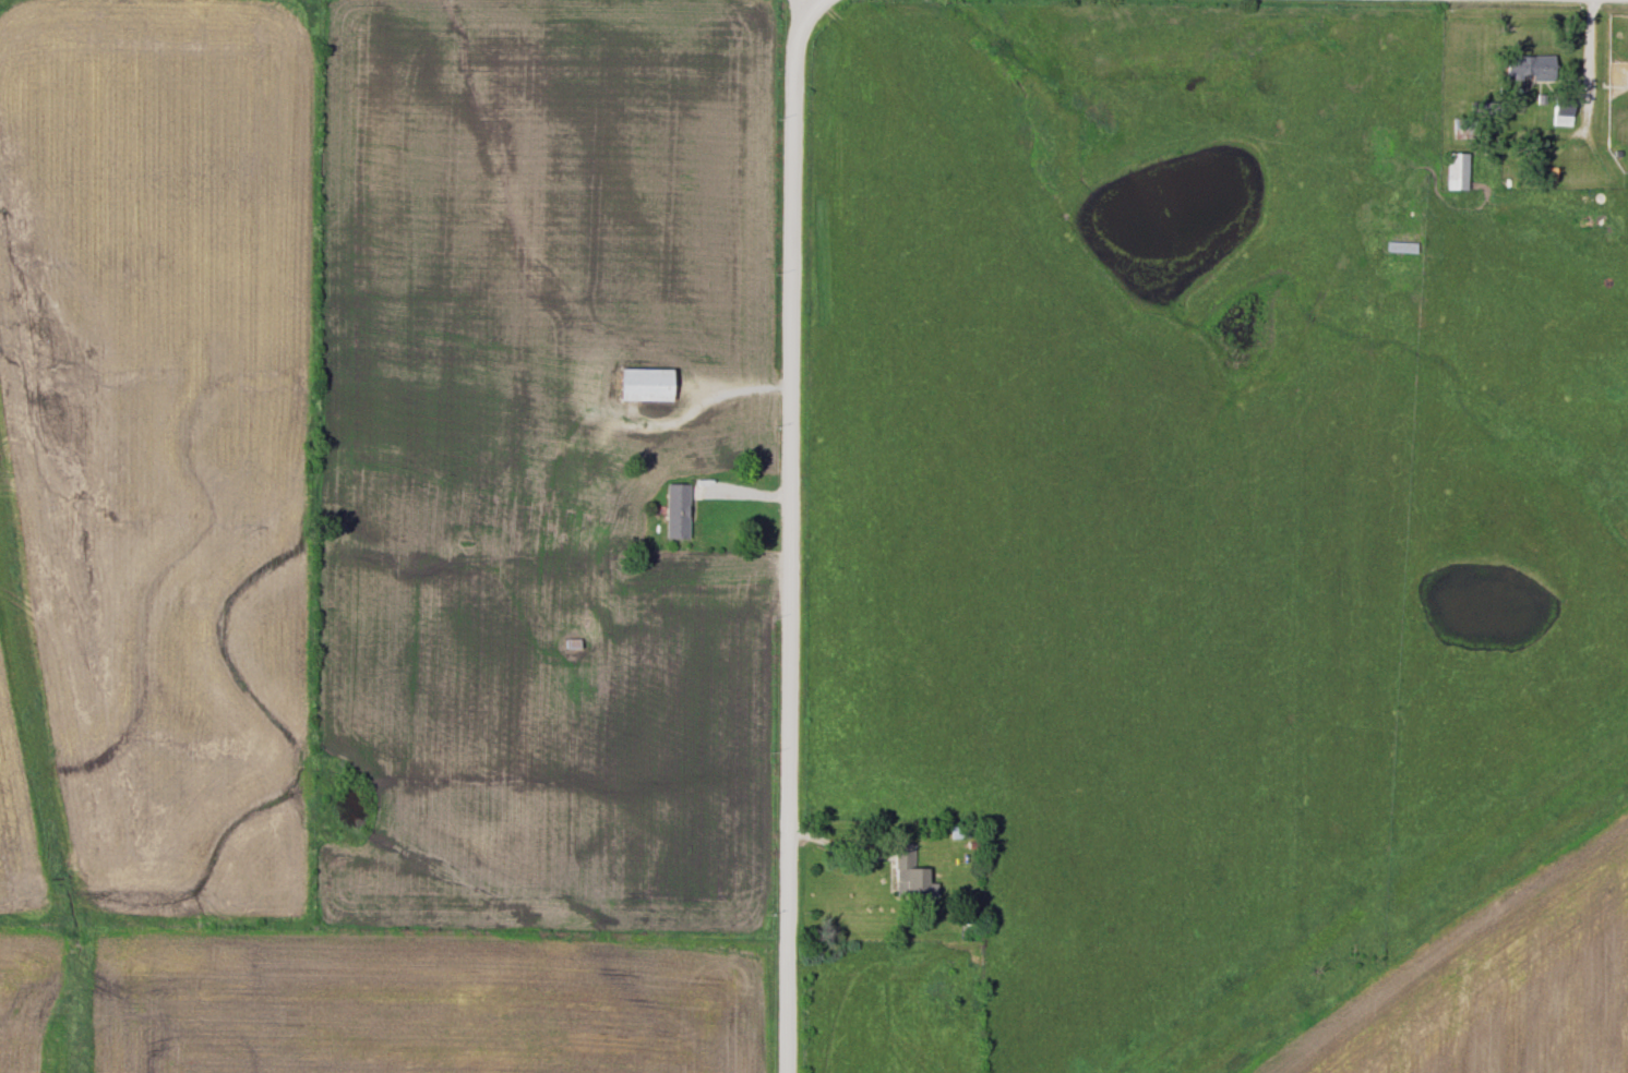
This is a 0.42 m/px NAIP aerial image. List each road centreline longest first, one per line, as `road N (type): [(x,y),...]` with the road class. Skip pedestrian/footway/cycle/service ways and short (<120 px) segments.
road 1 (residential): [(789,1072),(794,0)]

